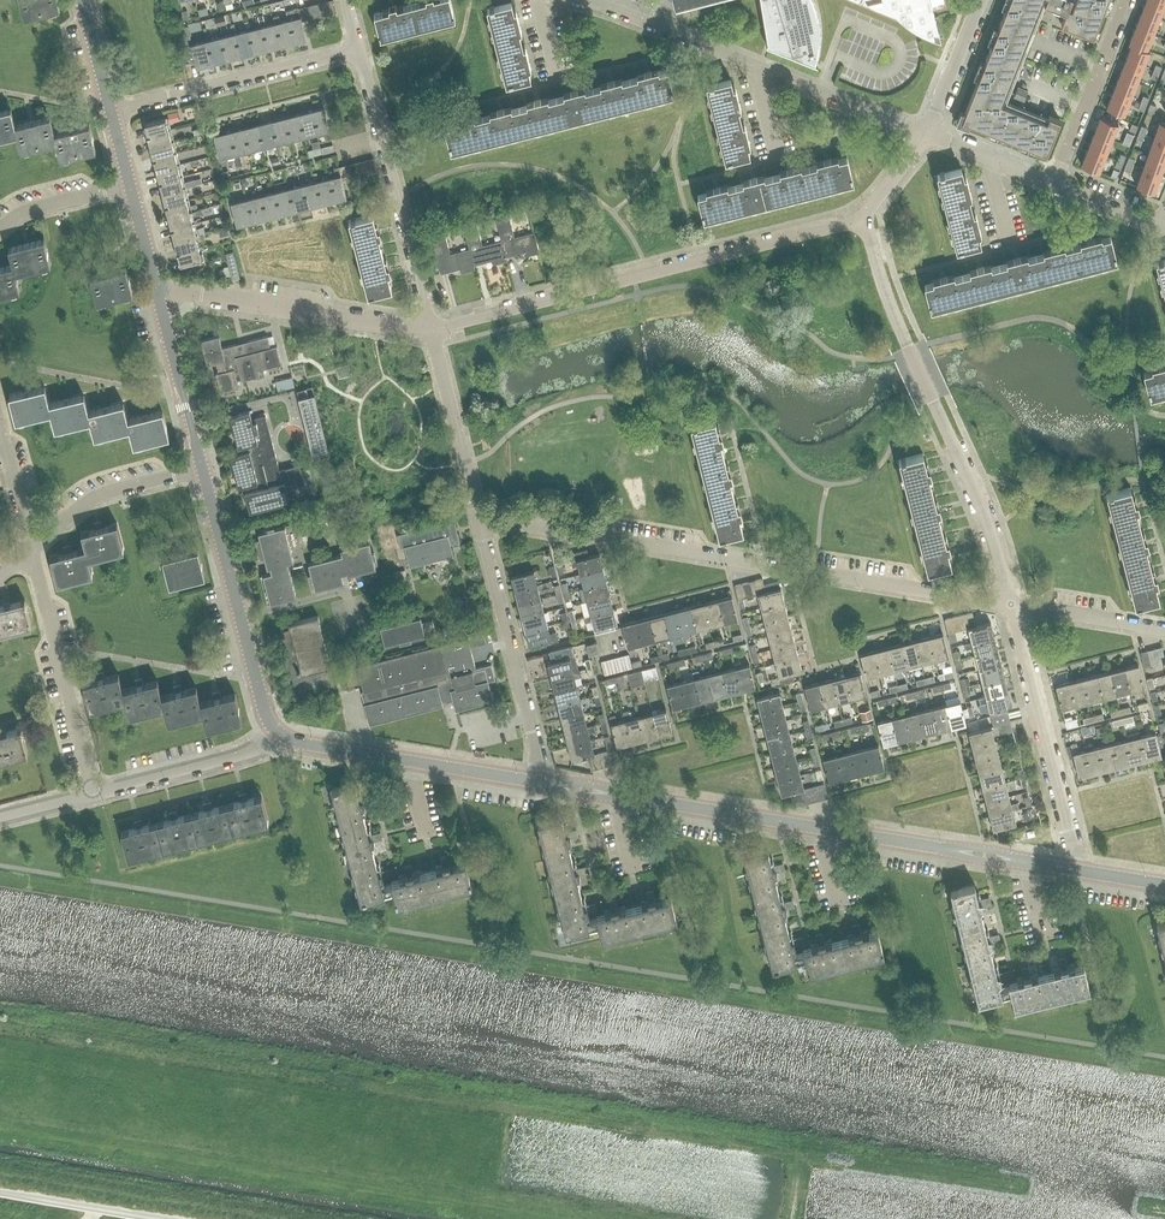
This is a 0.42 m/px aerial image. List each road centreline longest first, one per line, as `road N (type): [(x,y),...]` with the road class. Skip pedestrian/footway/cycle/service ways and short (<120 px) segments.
road 1 (residential): [(1011,604),(479,517)]
road 2 (residential): [(431,330),(861,225)]
road 3 (residential): [(1011,604),(979,499),(861,225)]
road 4 (residential): [(925,133),(579,0)]
road 5 (tertiary): [(942,848),(615,795)]
road 6 (residential): [(431,330),(358,50)]
road 7 (tertiary): [(279,734),(264,709),(202,469)]
road 8 (residential): [(159,298),(184,292),(431,330)]
road 9 (residential): [(1074,870),(1011,604)]
road 10 (residential): [(536,782),(537,747),(479,517)]
road 11 (tertiary): [(536,782),(279,734)]
road 12 (residential): [(111,113),(358,50)]
road 13 (residential): [(94,793),(31,549)]
road 14 (residential): [(1054,184),(1128,0)]
road 15 (unclassified): [(94,793),(245,754),(279,734)]
road 16 (residential): [(479,517),(431,330)]
road 17 (residential): [(31,549),(103,496),(202,469)]
road 18 (track): [(184,1218),(0,1188)]
road 19 (tertiary): [(202,469),(159,298)]
road 20 (residential): [(1164,630),(1011,604)]
road 21 (residential): [(925,133),(980,0)]
road 22 (residential): [(1054,184),(925,133)]
road 23 (residential): [(0,231),(30,211),(129,185)]
road 24 (residential): [(31,549),(0,426)]

